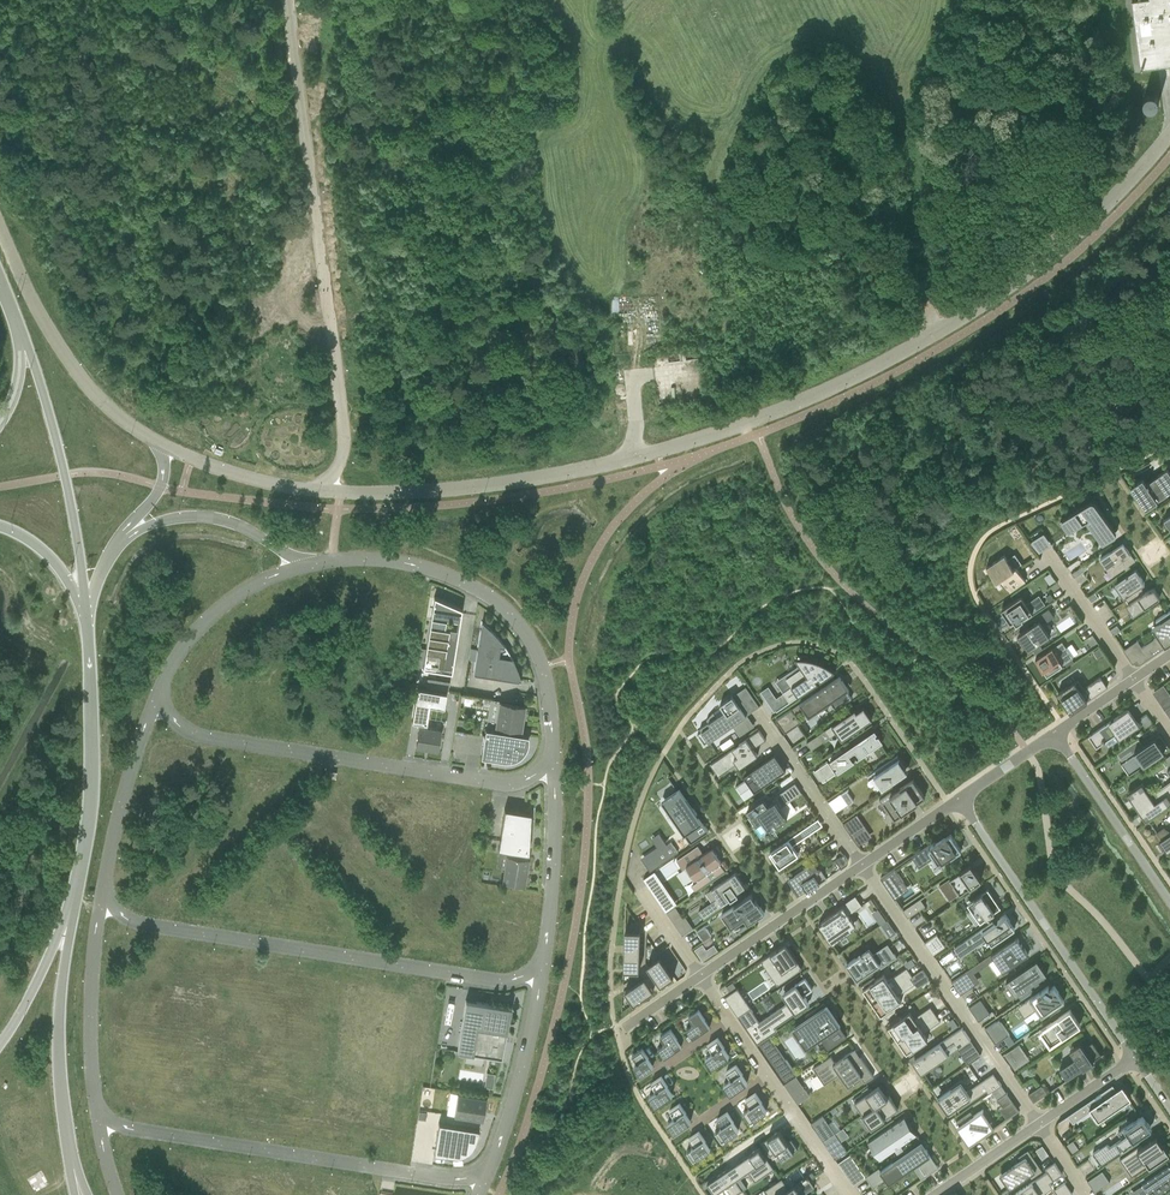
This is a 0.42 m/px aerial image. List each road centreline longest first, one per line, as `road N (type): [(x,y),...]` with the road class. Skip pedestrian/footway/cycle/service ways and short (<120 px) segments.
road 1 (unclassified): [(1169,132),(1070,242),(941,335),(816,397),(686,447),(595,471),(459,491),(323,493)]
road 2 (unclassified): [(287,0),(342,440),(339,467),(323,493)]
road 3 (unclassified): [(543,970),(507,983),(138,927),(100,903)]
road 4 (unclassified): [(553,768),(505,788),(194,736),(154,701)]
road 5 (unclassified): [(484,1185),(98,1125)]
road 6 (unclassified): [(309,565),(396,562),(497,601),(539,659),(553,768)]
road 7 (residential): [(959,801),(1136,1060)]
road 8 (residential): [(862,867),(1036,1126)]
road 9 (secondary): [(73,904),(90,813),(84,610)]
road 10 (secondary): [(84,610),(64,472),(20,333)]
road 11 (unclassified): [(158,445),(78,377),(47,332),(0,229)]
road 12 (residential): [(700,979),(847,1194)]
road 13 (secondary): [(68,1153),(58,1064),(73,904)]
road 14 (unclassified): [(543,970),(523,1068),(484,1185)]
road 15 (unclassified): [(98,1125),(90,991),(100,903)]
road 16 (unclassified): [(154,701),(171,663),(217,612),(270,577),(309,565)]
road 17 (unclassified): [(100,903),(111,832),(154,701)]
road 18 (unclassified): [(118,545),(154,524),(219,520),(309,565)]
road 19 (unclassified): [(553,768),(543,970)]
road 20 (residential): [(1169,902),(1054,736)]
road 21 (residential): [(700,979),(862,867)]
road 22 (residential): [(764,721),(862,867)]
road 23 (unclassified): [(323,493),(241,479),(158,445)]
road 24 (secondary): [(0,1047),(73,904)]
road 25 (residential): [(1134,680),(1052,561)]
road 26 (residential): [(937,1194),(1036,1126)]
road 27 (secondary): [(84,610),(60,570),(0,528)]
road 28 (residential): [(1036,1126),(1136,1060)]

